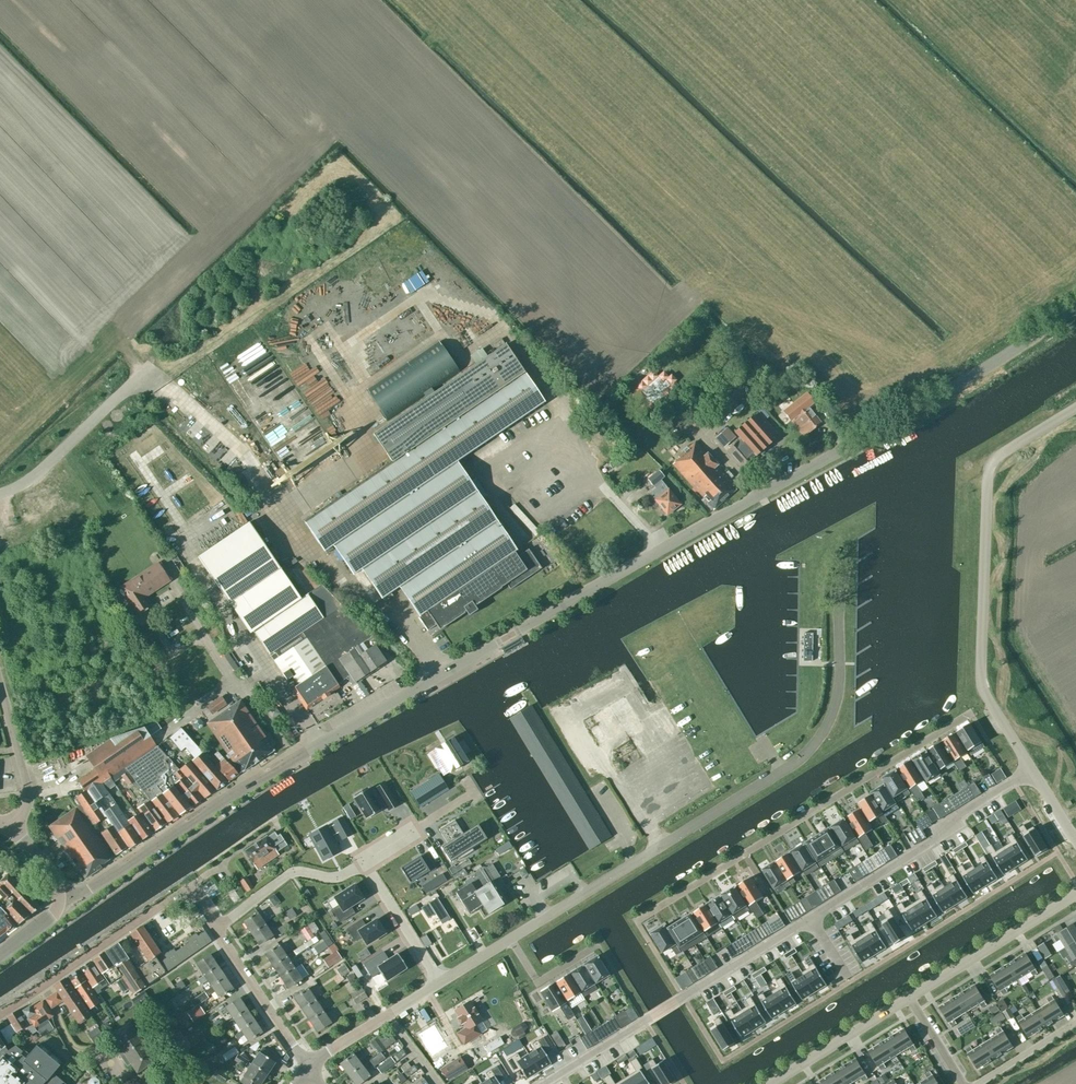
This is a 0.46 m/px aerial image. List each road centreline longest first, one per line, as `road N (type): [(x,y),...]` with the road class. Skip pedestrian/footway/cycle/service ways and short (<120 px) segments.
road 1 (tertiary): [(59,896),(87,893),(365,714),(994,363),(1075,306)]
road 2 (residential): [(855,526),(844,547),(836,703),(819,738),(798,760),(512,939)]
road 3 (unclassified): [(1031,768),(982,685),(988,473),(1000,455),(1075,407)]
road 4 (residential): [(545,1083),(792,928)]
road 5 (residential): [(792,928),(1031,768)]
road 6 (residential): [(0,1016),(191,887)]
road 7 (unclassified): [(909,998),(1075,892)]
road 8 (unclassified): [(0,493),(29,479),(148,373)]
road 9 (residential): [(309,1065),(214,923)]
road 10 (residential): [(214,923),(290,873),(330,878),(362,868)]
road 11 (unclassified): [(773,1083),(909,998)]
road 12 (tertiary): [(11,828),(26,799),(0,675)]
road 13 (residential): [(439,980),(309,1065)]
road 14 (residential): [(362,868),(439,980)]
road 15 (residential): [(512,939),(538,982),(599,944)]

